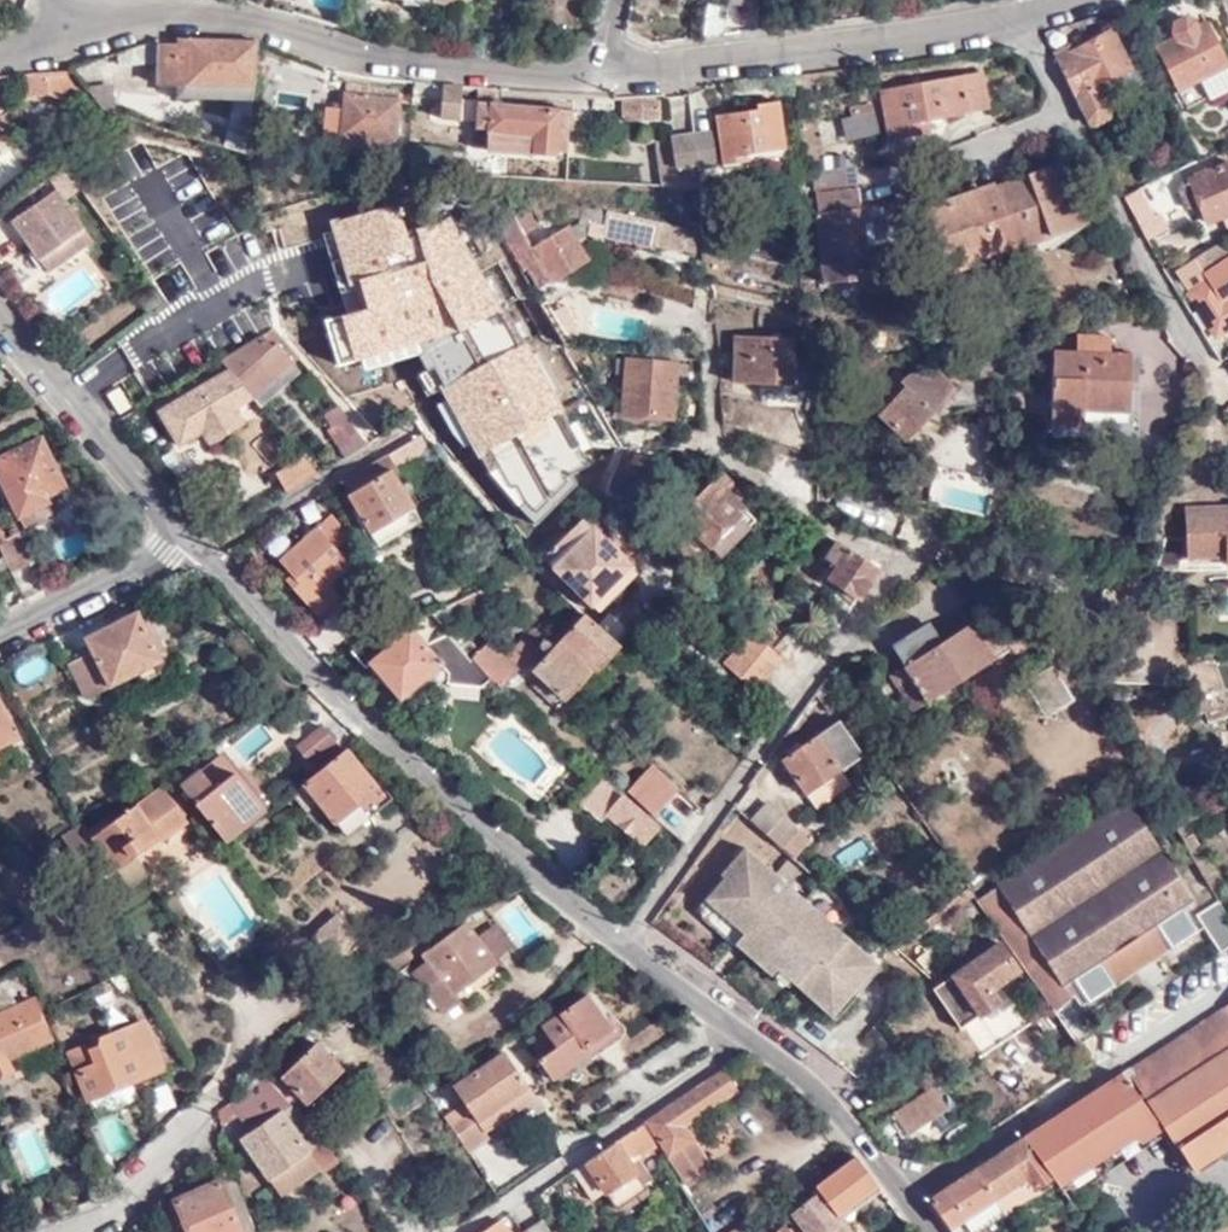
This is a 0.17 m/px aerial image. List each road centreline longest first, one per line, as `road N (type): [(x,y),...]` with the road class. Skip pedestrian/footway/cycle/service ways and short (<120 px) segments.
road 1 (residential): [(621,946),(896,573),(926,558),(954,557),(1091,591)]
road 2 (residential): [(621,946),(351,714),(193,538)]
road 3 (residential): [(68,33),(113,16),(174,11),(261,23),(382,61),(597,78)]
road 4 (residential): [(597,78),(979,28),(1089,0)]
road 5 (residential): [(904,1199),(1227,989)]
road 6 (residential): [(462,1231),(749,1039)]
road 7 (residential): [(193,538),(0,313)]
road 8 (residential): [(904,1199),(827,1101),(749,1039)]
road 9 (residential): [(0,640),(193,538)]
road 10 (residential): [(81,1231),(124,1210),(219,1094)]
road 11 (residential): [(749,1039),(621,946)]

